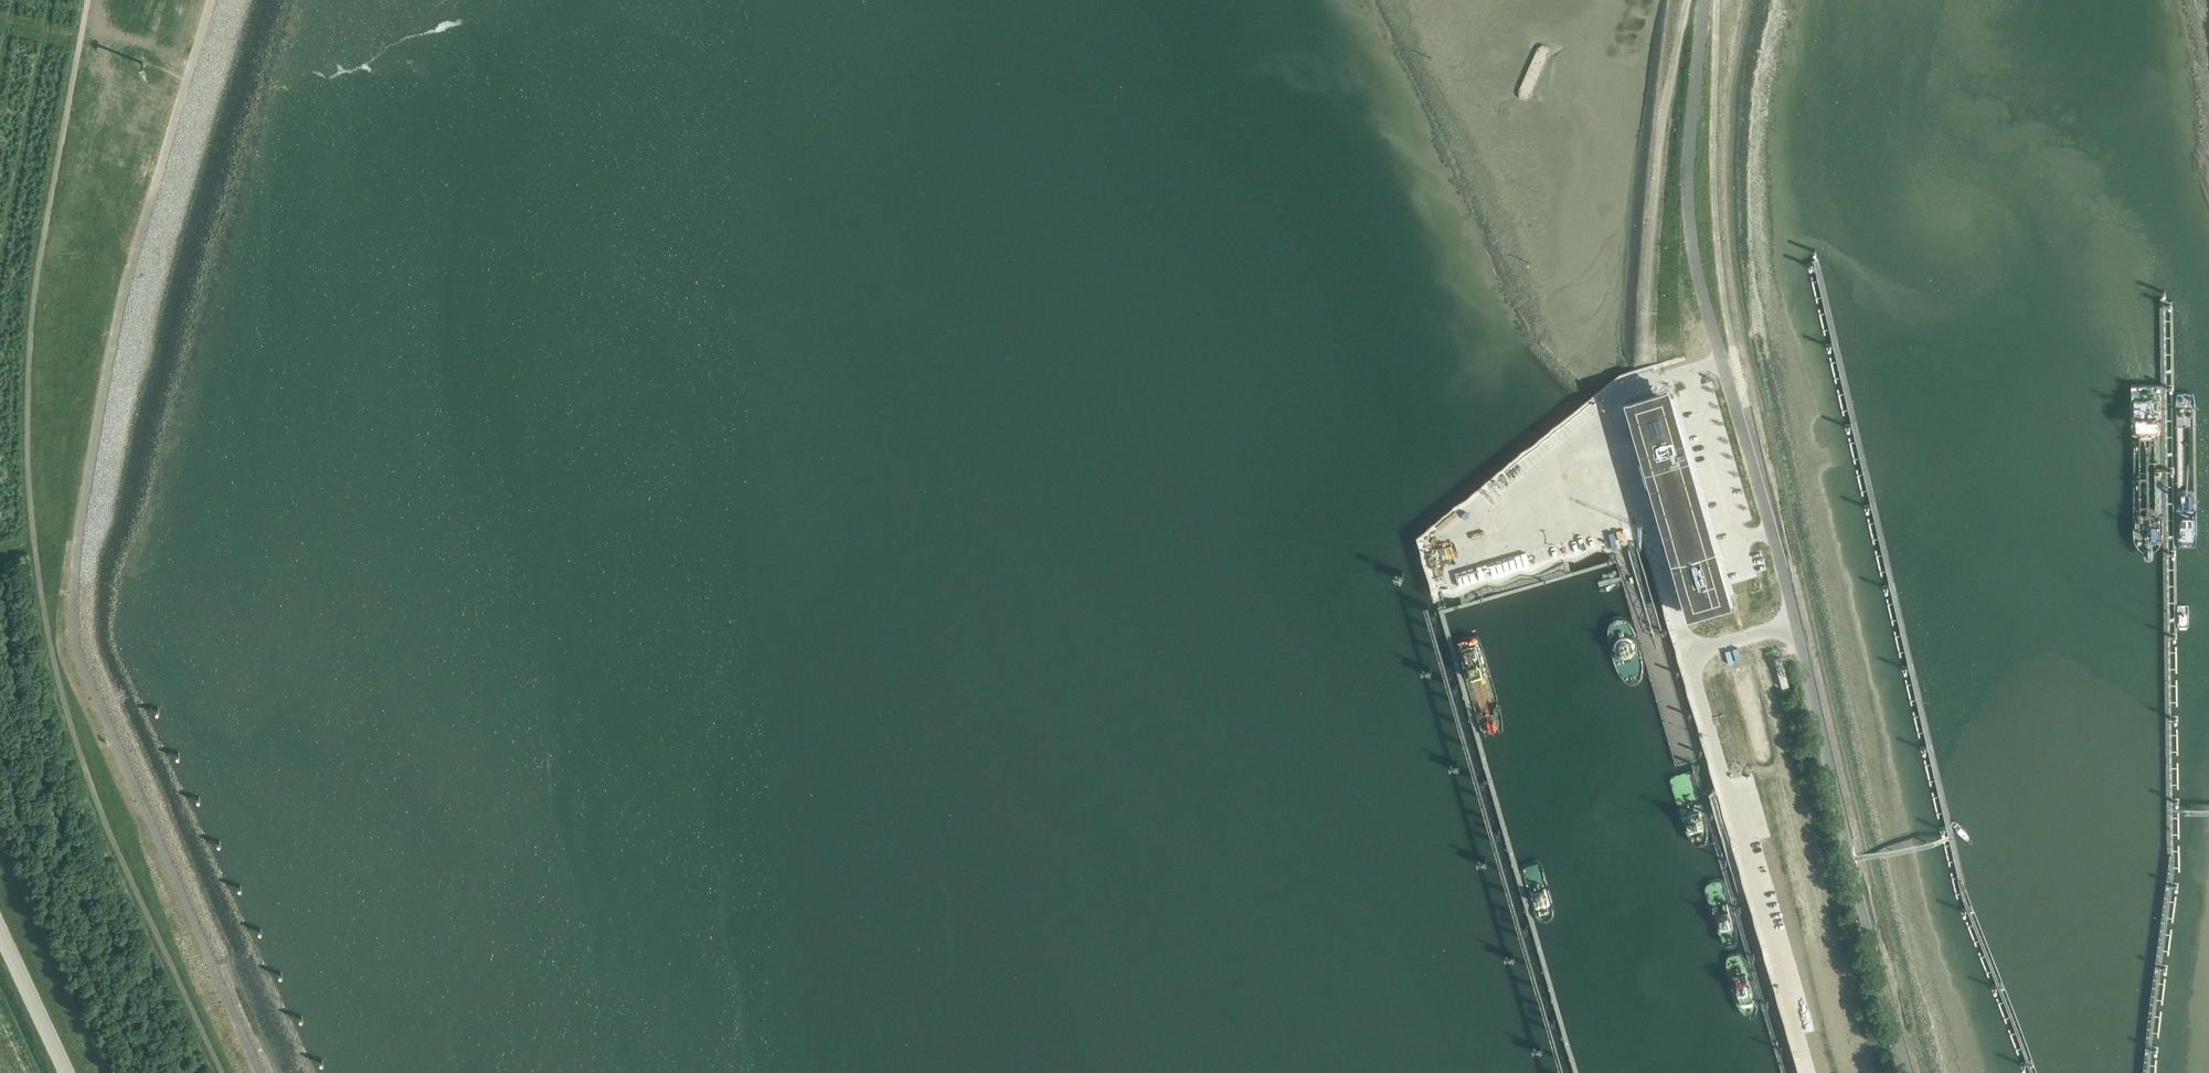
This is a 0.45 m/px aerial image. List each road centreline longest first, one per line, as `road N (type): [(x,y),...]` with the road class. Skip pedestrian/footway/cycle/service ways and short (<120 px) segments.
road 1 (unclassified): [(1909,1072),(1691,247),(1703,0)]
road 2 (unclassified): [(65,1072),(0,935)]

